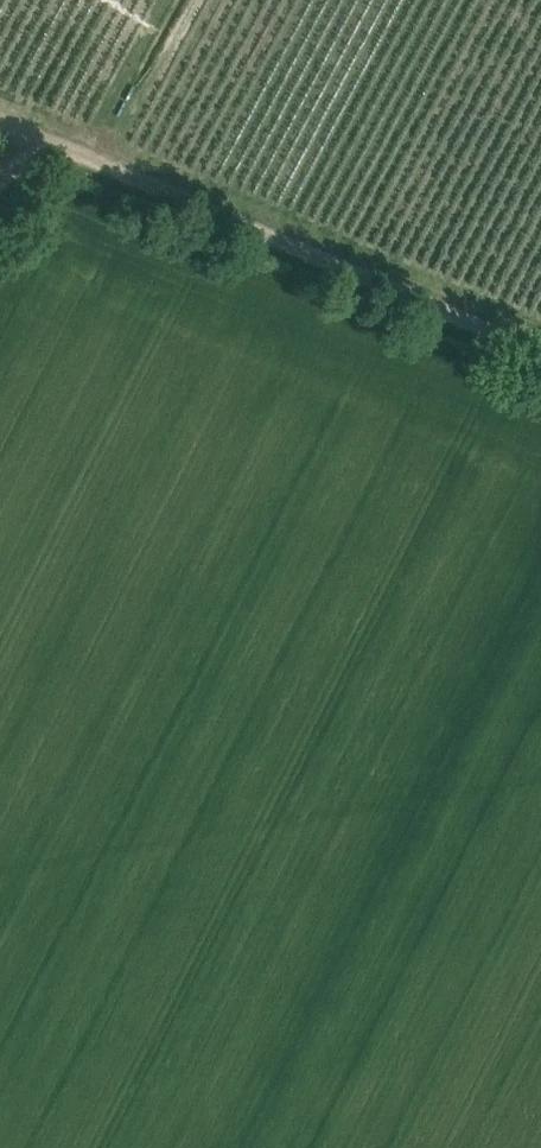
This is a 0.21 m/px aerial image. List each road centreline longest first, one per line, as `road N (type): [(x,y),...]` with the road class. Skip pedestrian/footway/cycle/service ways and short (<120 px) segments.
road 1 (track): [(540,363),(33,136)]

